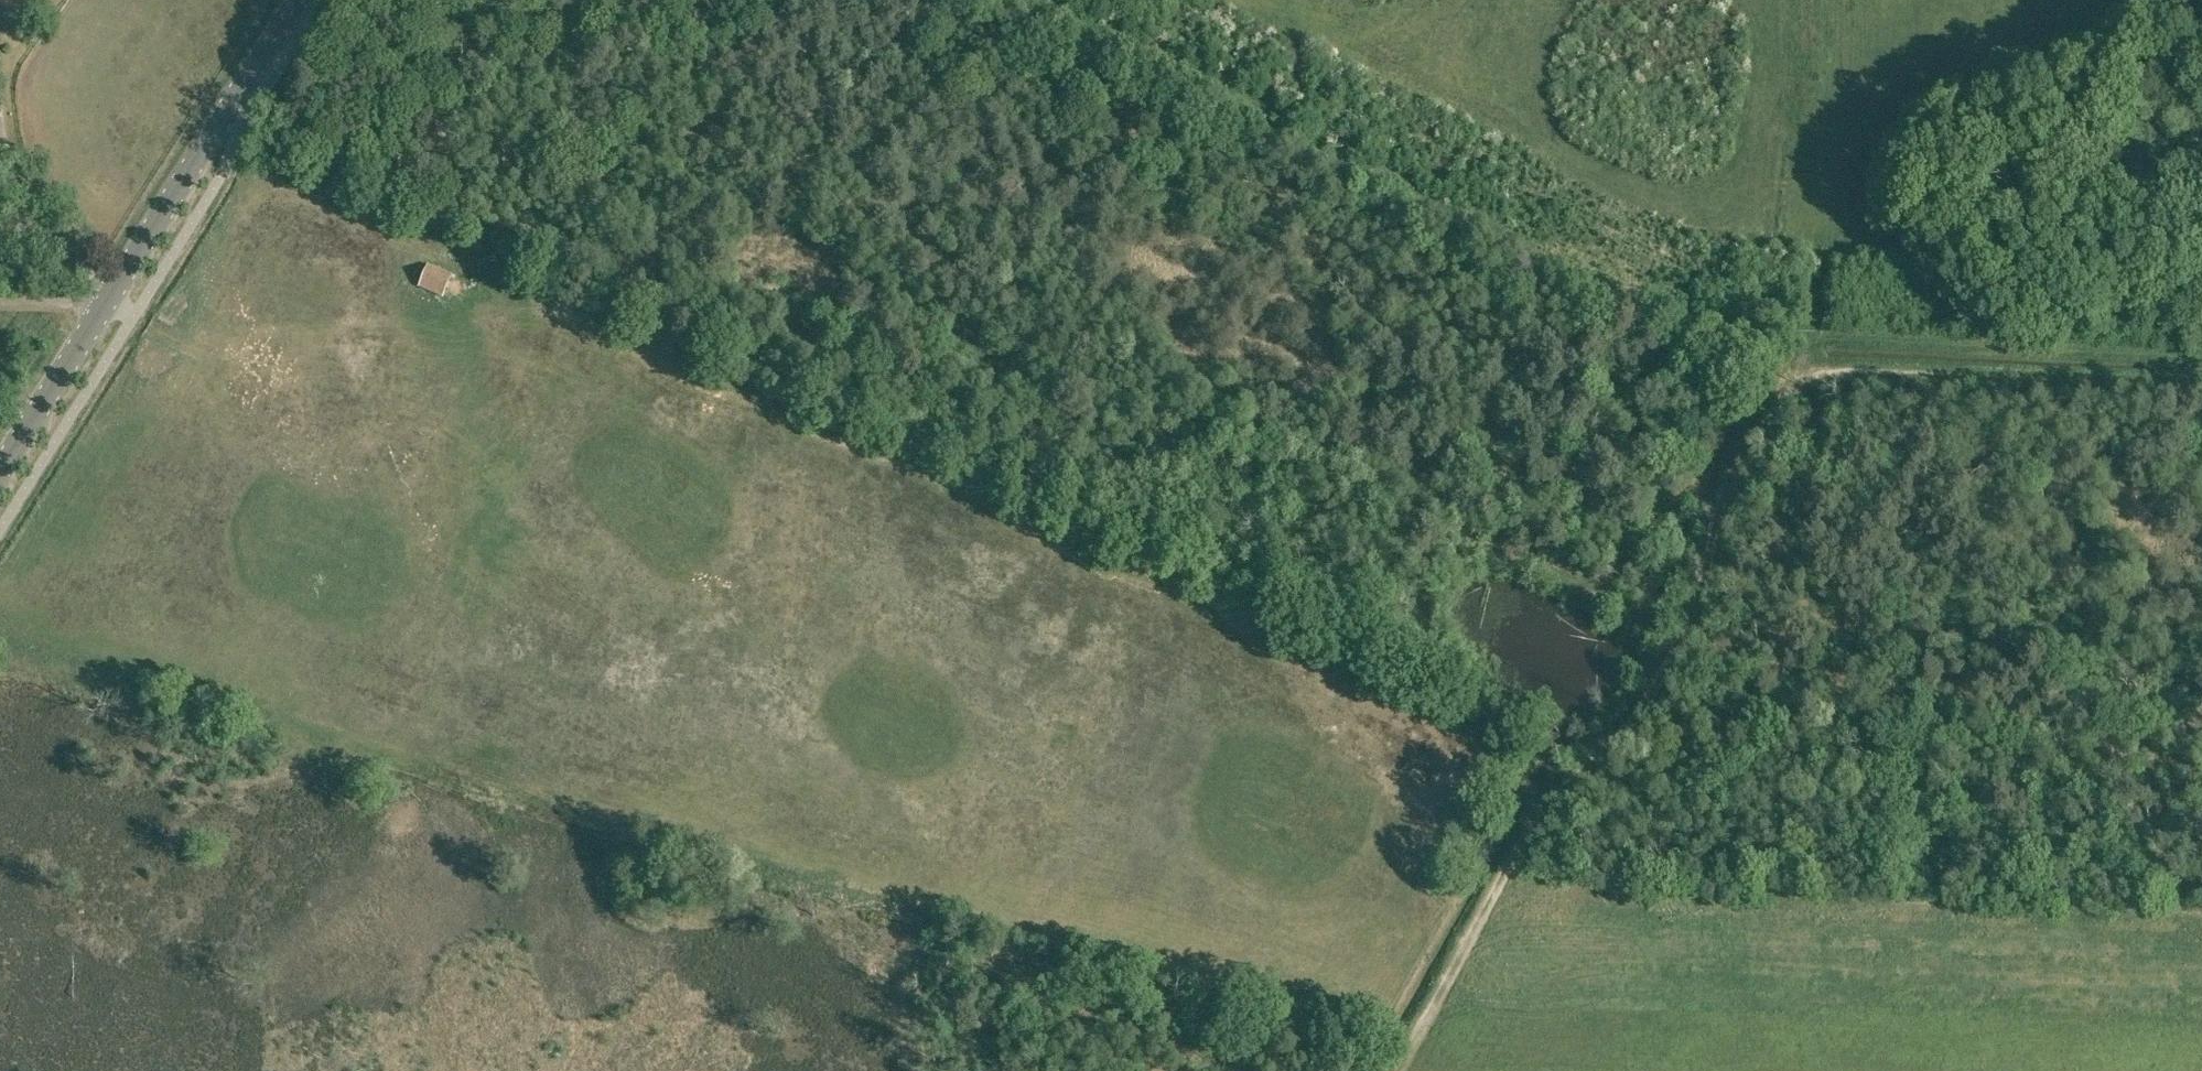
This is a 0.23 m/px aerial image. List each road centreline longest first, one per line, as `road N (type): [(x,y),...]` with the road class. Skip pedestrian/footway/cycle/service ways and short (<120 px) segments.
road 1 (track): [(1399,1070),(1533,833),(1633,726),(1684,636),(1722,501),(1755,433),(1817,371),(1892,367),(2201,383)]
road 2 (tertiary): [(0,481),(301,0)]

